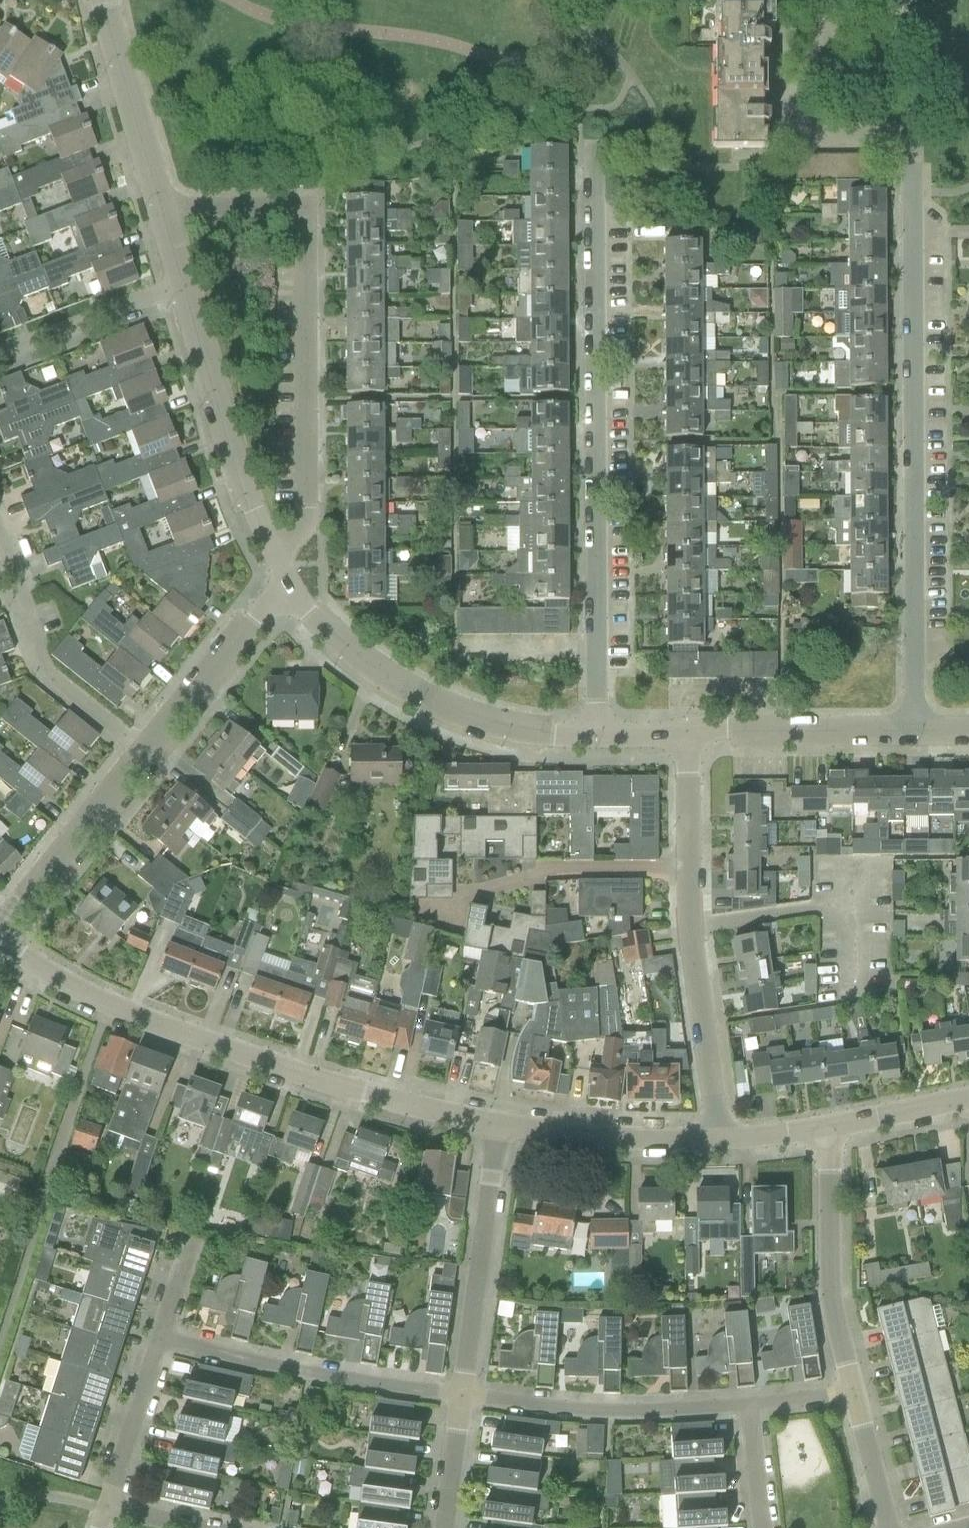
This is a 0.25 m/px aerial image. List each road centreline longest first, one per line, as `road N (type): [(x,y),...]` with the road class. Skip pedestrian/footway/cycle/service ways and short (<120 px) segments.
road 1 (residential): [(912,731),(913,135),(799,136),(802,89),(827,47)]
road 2 (residential): [(597,738),(593,146)]
road 3 (residential): [(280,582),(305,506),(304,208),(154,212)]
road 4 (residential): [(111,996),(217,1045),(334,1085),(509,1120)]
road 5 (residential): [(721,1129),(692,926),(686,737)]
road 6 (unclassified): [(0,1344),(111,996)]
road 7 (residential): [(597,738),(508,729),(457,713),(363,661),(280,582)]
road 8 (residential): [(465,1397),(153,1358)]
road 9 (residential): [(280,582),(179,286)]
road 10 (residential): [(465,1397),(509,1120)]
road 11 (residential): [(866,1395),(841,1280),(840,1119)]
road 12 (residential): [(742,1407),(601,1411),(465,1397)]
road 13 (residential): [(145,754),(36,658),(0,549)]
road 14 (residential): [(912,731),(686,737)]
road 15 (residential): [(145,754),(0,920)]
road 16 (residential): [(280,582),(145,754)]
road 17 (residential): [(154,212),(102,0)]
road 18 (residential): [(509,1120),(645,1133),(721,1129)]
road 19 (residential): [(0,352),(179,286)]
road 20 (residential): [(105,1509),(153,1358)]
road 21 (residential): [(895,1527),(866,1395)]
road 22 (residential): [(153,1358),(198,1232)]
road 23 (residential): [(450,1527),(465,1397)]
road 24 (residential): [(840,1119),(968,1094)]
road 25 (residential): [(866,1395),(742,1407)]
road 26 (residential): [(0,940),(111,996)]
road 27 (residential): [(761,1527),(742,1407)]
road 28 (residential): [(721,1129),(840,1119)]

